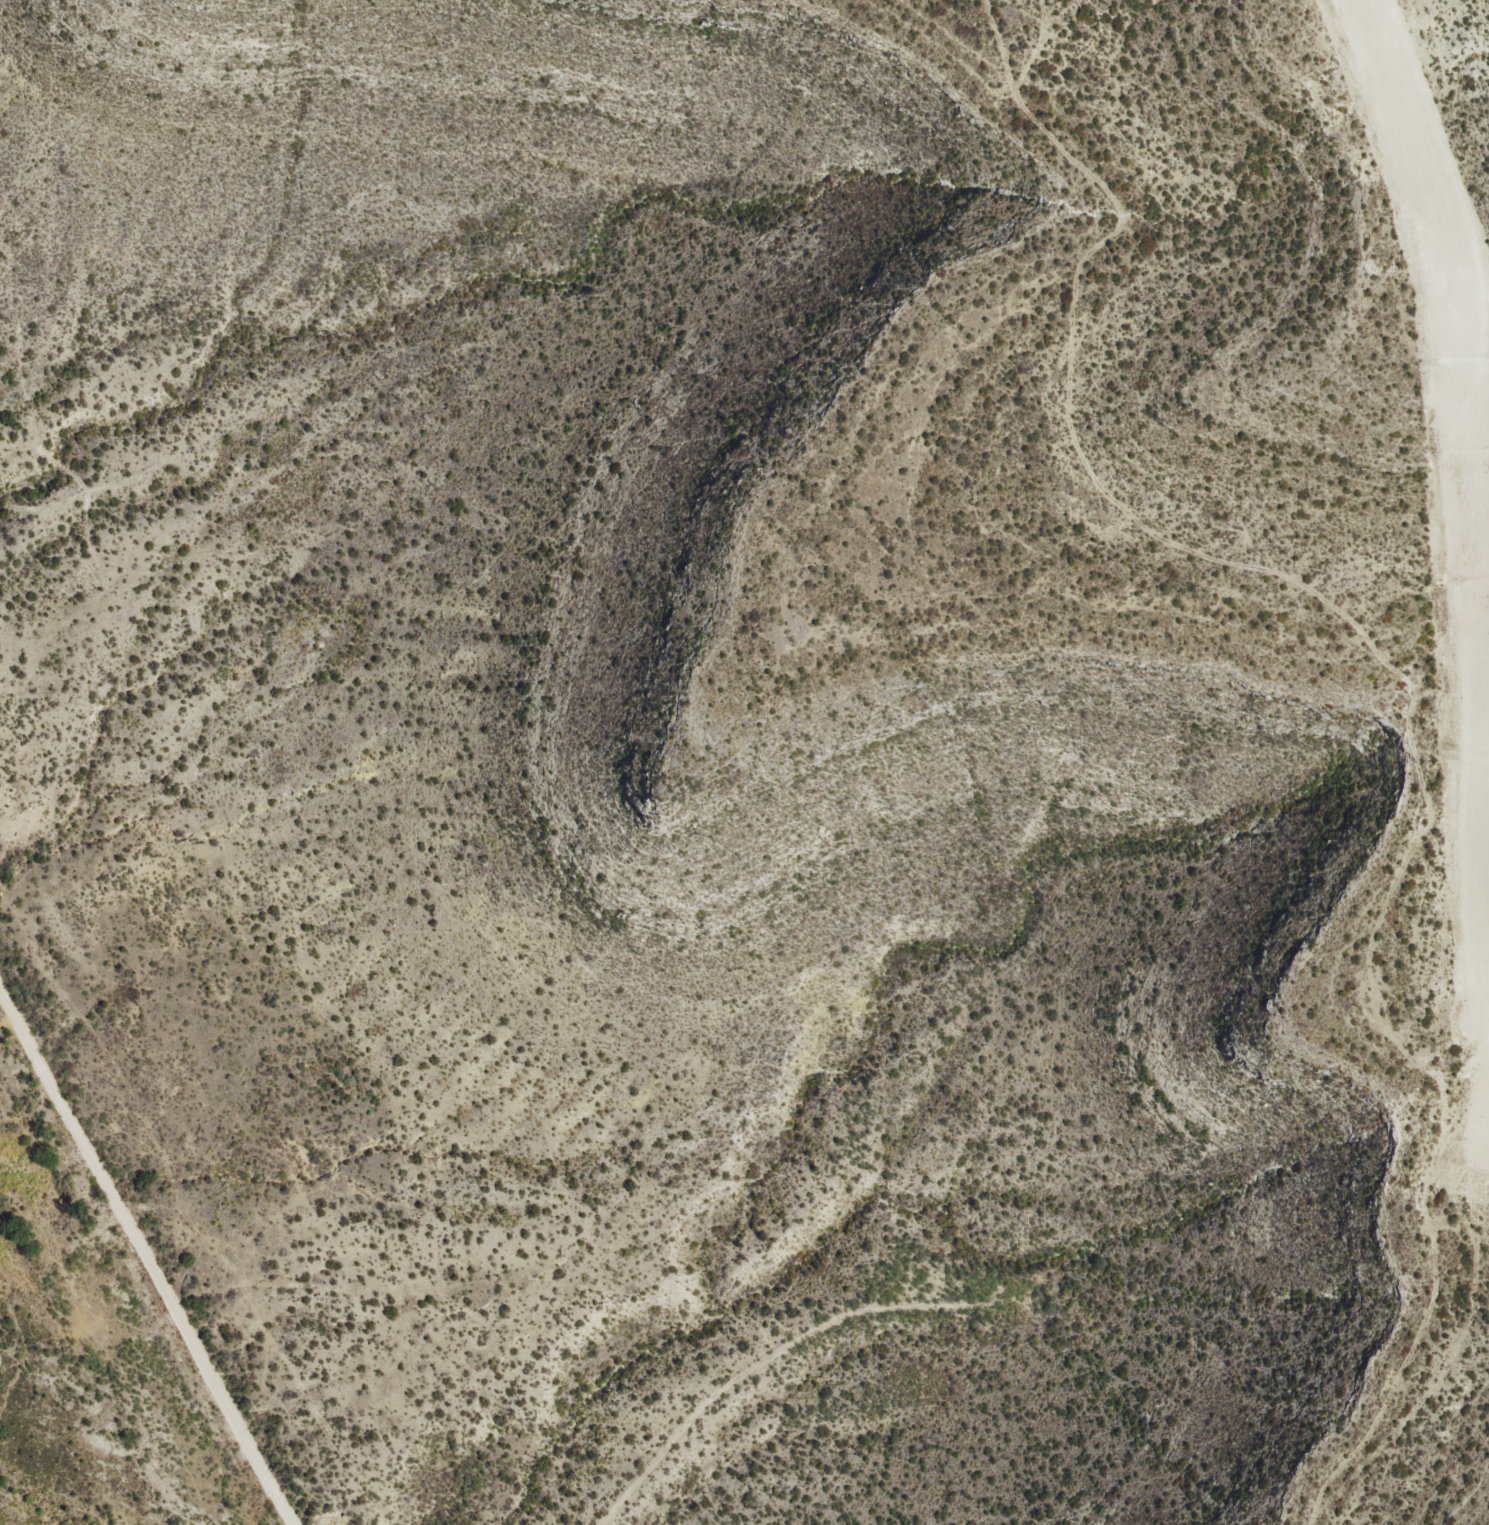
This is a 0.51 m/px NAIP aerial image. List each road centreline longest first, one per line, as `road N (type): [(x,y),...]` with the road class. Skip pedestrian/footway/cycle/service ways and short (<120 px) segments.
road 1 (residential): [(291,1524),(0,1022)]

